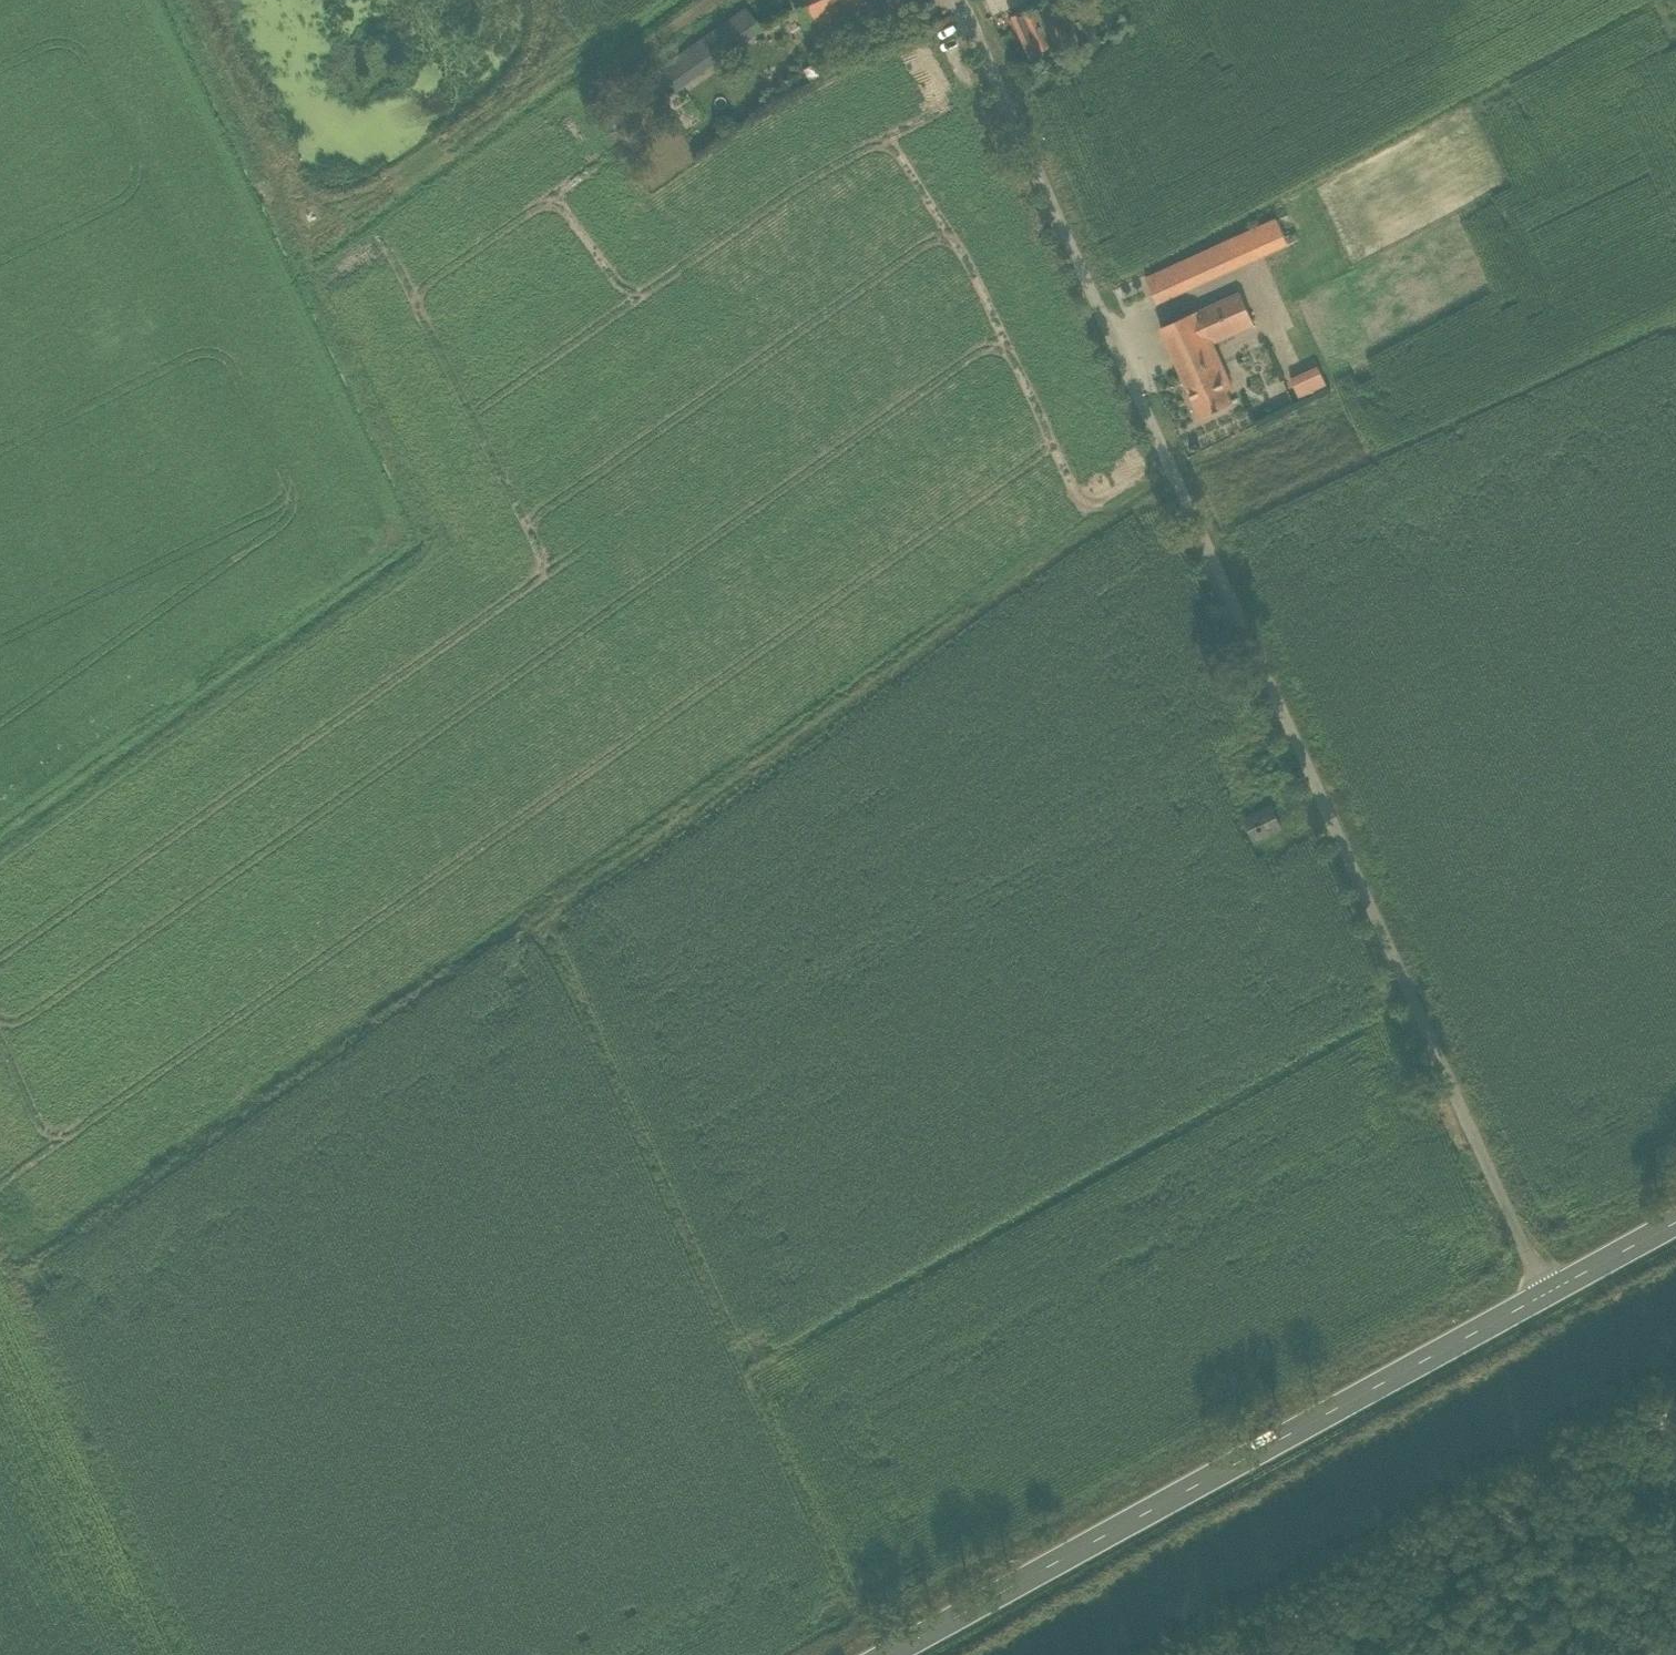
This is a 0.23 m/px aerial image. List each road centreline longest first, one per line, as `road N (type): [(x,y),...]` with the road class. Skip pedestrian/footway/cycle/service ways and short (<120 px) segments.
road 1 (unclassified): [(1551,1293),(1172,487),(956,0)]
road 2 (primary): [(890,1654),(1551,1293)]
road 3 (track): [(1675,1412),(1232,1654)]
road 4 (primary): [(1551,1293),(1675,1224)]

